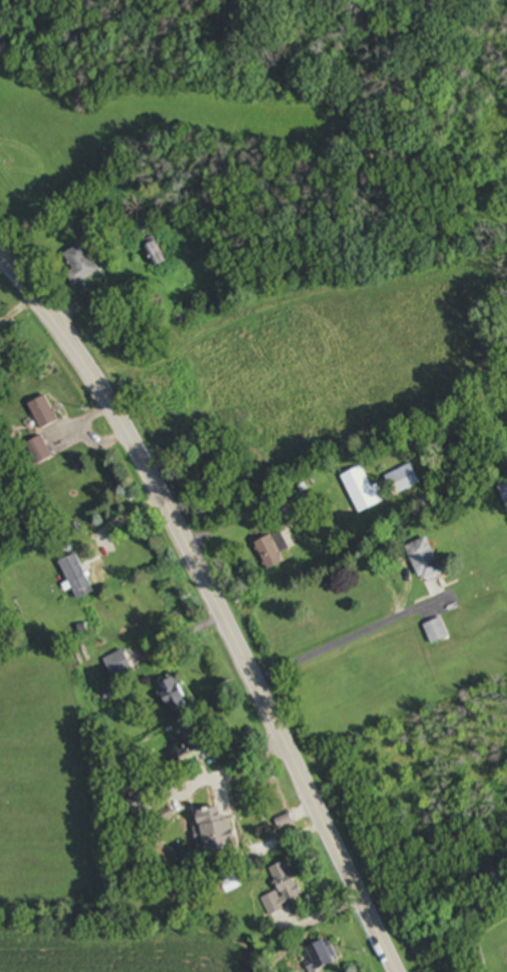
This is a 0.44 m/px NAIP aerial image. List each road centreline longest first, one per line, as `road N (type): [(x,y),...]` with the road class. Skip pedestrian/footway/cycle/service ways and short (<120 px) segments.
road 1 (secondary): [(399,971),(146,466),(76,352),(0,254)]

